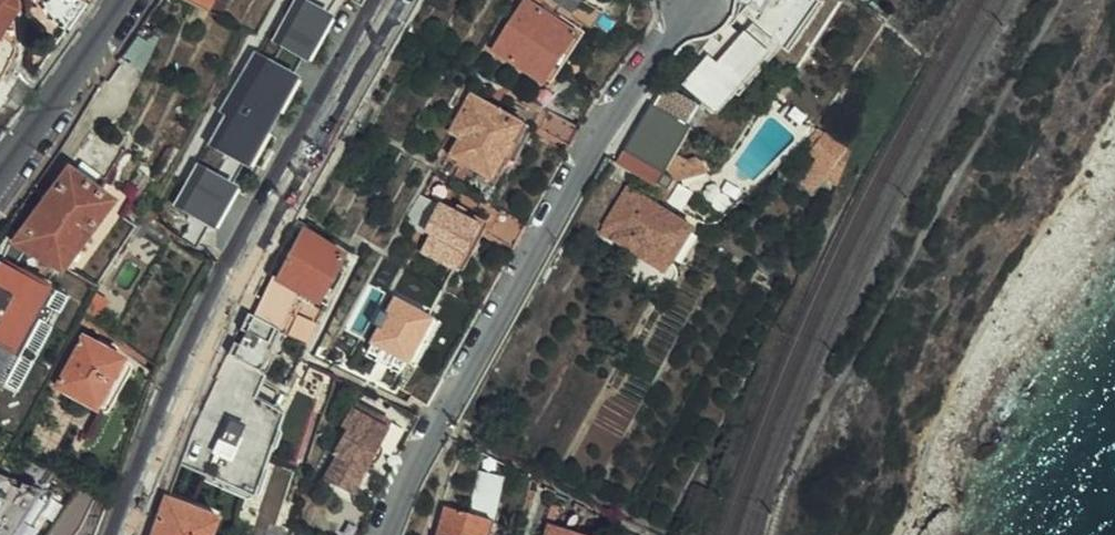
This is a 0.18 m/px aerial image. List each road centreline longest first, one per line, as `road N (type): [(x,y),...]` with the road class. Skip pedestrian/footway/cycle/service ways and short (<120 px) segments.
road 1 (residential): [(692,0),(617,96),(459,375),(379,534)]
road 2 (primary): [(384,0),(195,349),(120,534)]
road 3 (primary): [(0,173),(120,0)]

